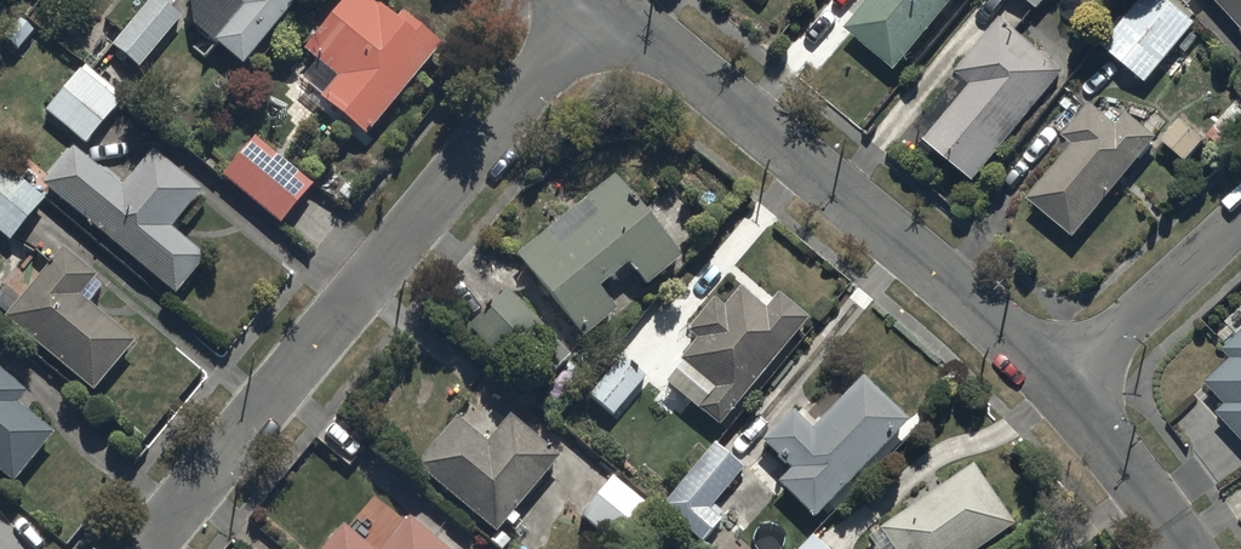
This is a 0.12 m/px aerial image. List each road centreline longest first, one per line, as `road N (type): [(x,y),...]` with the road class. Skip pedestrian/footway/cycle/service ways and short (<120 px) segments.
road 1 (residential): [(602,0),(147,548)]
road 2 (residential): [(606,0),(841,189),(1057,384)]
road 3 (residential): [(1057,384),(1240,218)]
road 4 (residential): [(1057,384),(1184,548)]

